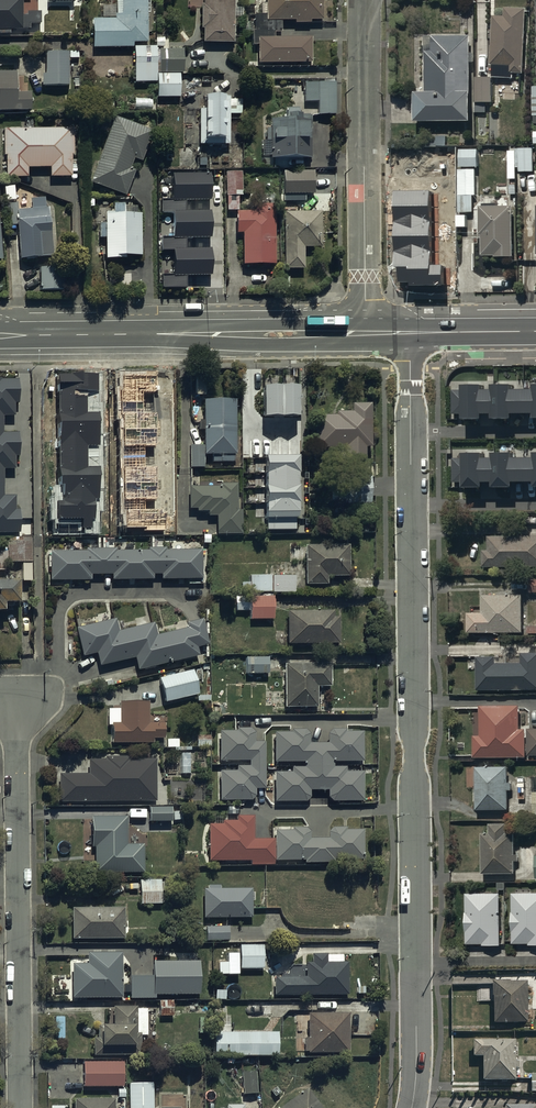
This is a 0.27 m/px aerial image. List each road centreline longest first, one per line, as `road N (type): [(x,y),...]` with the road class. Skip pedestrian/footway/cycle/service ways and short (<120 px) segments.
road 1 (residential): [(411,1107),(410,333)]
road 2 (residential): [(19,1107),(17,694)]
road 3 (secondary): [(0,335),(366,331)]
road 4 (residential): [(366,331),(365,0)]
road 5 (secondary): [(410,333),(535,331)]

